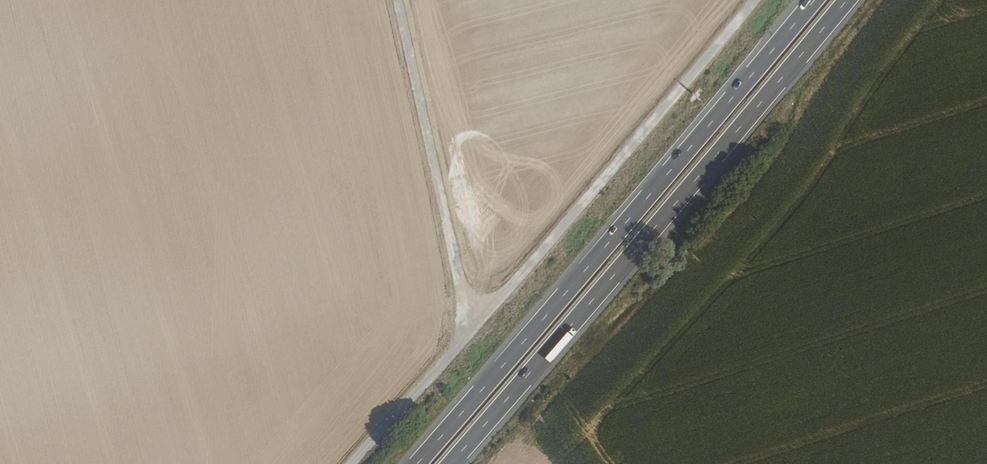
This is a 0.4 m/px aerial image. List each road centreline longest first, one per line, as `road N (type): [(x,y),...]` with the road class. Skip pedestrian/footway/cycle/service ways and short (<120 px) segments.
road 1 (trunk): [(819,0),(419,463)]
road 2 (trunk): [(451,463),(849,0)]
road 3 (track): [(473,317),(747,0)]
road 4 (track): [(394,0),(453,283),(473,317)]
road 5 (track): [(473,317),(345,463)]

